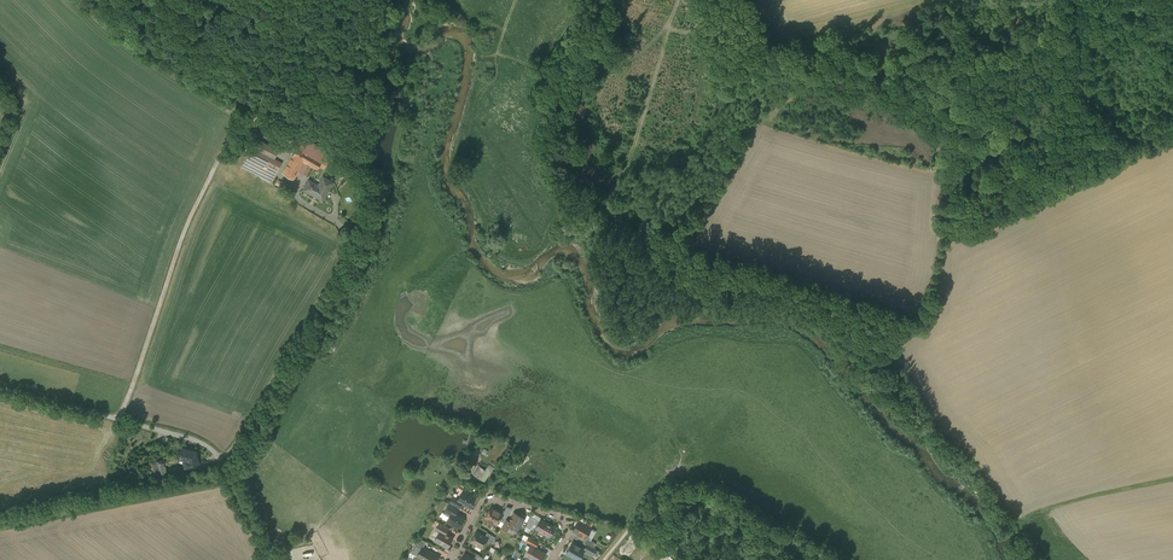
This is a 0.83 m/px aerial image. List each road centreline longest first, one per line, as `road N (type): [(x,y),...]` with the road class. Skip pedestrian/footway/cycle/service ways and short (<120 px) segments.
road 1 (residential): [(264,559),(219,459),(204,444),(0,388)]
road 2 (track): [(219,459),(254,415),(331,281)]
road 3 (track): [(1172,479),(1014,524)]
road 4 (residential): [(553,559),(566,535),(556,514),(490,499),(479,506)]
road 5 (track): [(331,281),(351,242),(296,190)]

